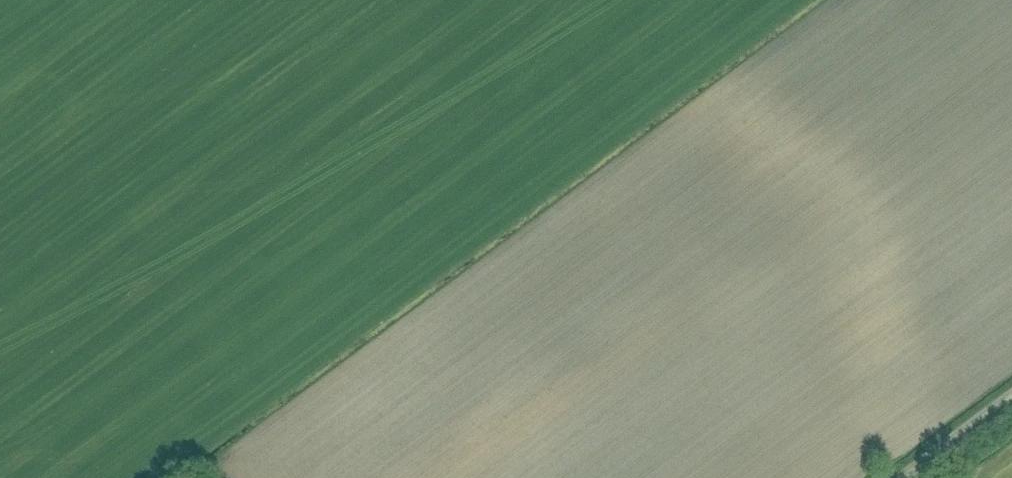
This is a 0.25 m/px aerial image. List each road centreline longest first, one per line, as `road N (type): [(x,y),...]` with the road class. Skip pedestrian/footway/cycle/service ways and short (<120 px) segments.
road 1 (unclassified): [(898,477),(1011,394)]

